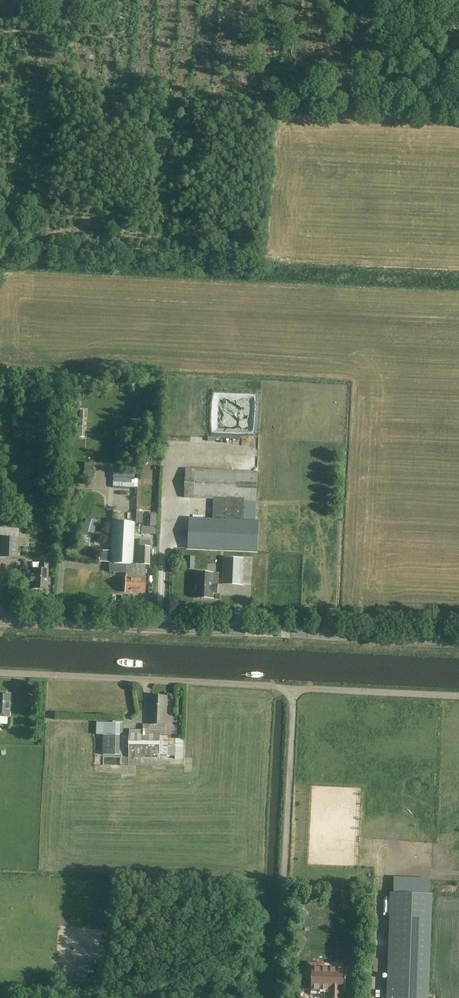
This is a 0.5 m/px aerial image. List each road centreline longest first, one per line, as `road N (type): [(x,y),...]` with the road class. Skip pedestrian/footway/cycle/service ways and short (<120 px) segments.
road 1 (track): [(278,997),(294,688),(0,673)]
road 2 (tertiary): [(458,640),(0,621)]
road 3 (track): [(0,246),(263,258)]
road 4 (track): [(458,696),(294,688)]

